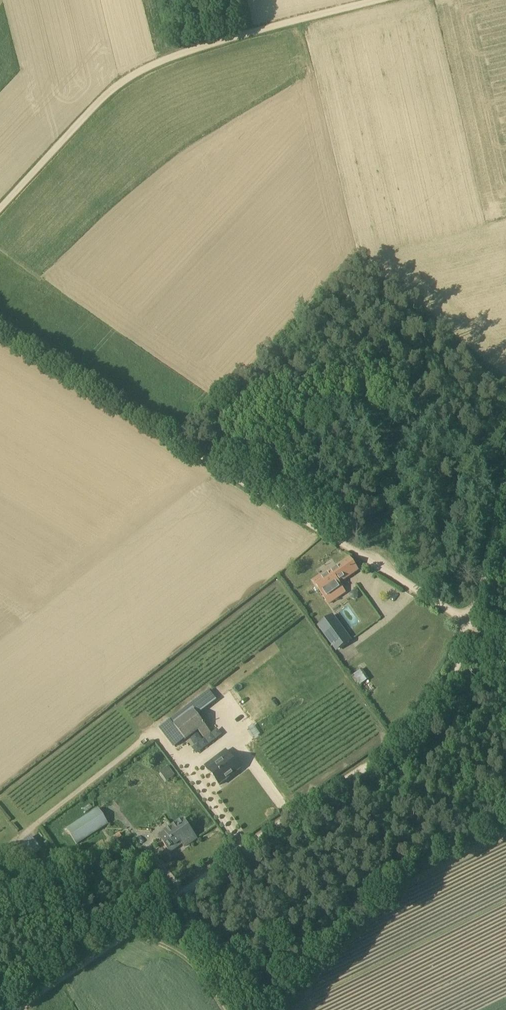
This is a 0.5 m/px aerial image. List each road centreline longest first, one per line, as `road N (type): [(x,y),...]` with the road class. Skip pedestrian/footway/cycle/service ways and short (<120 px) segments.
road 1 (track): [(5,1009),(379,761),(442,686),(464,624)]
road 2 (track): [(0,331),(464,624)]
road 3 (track): [(0,209),(129,77),(165,58),(383,0)]
road 4 (track): [(464,624),(505,494)]

